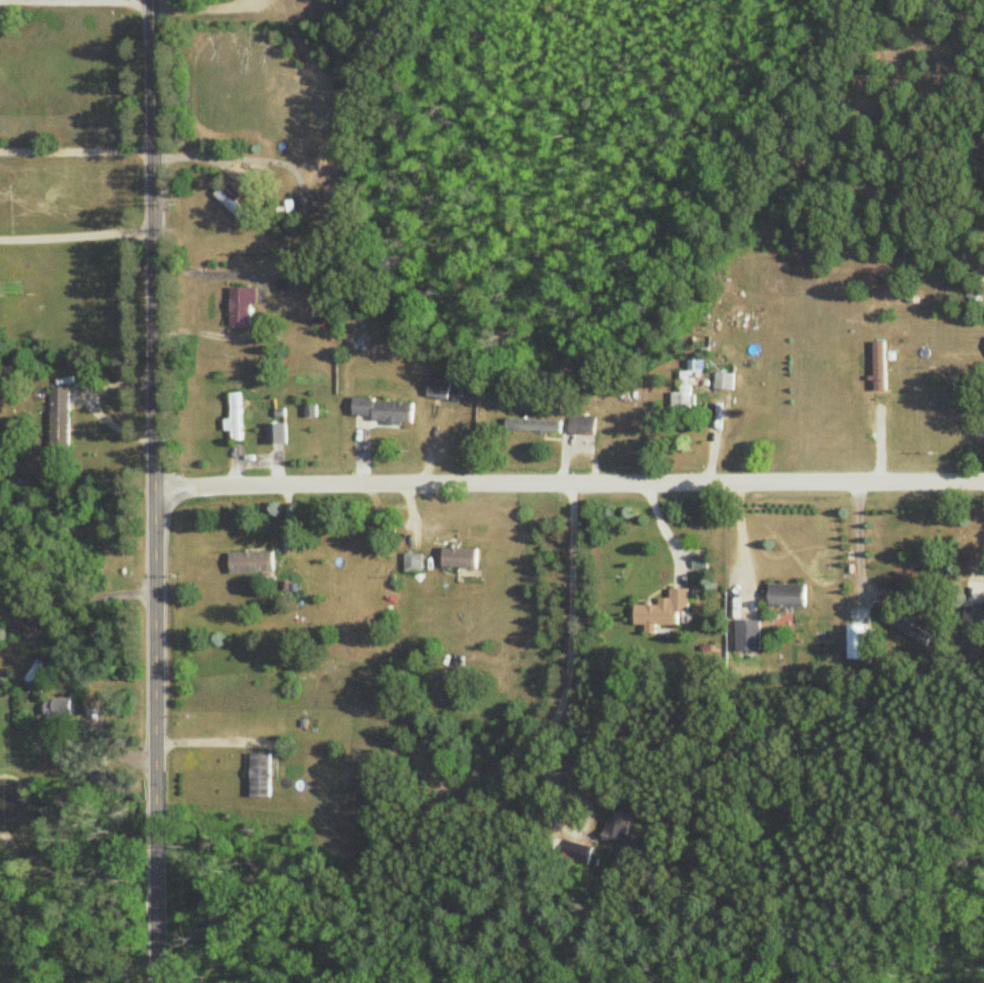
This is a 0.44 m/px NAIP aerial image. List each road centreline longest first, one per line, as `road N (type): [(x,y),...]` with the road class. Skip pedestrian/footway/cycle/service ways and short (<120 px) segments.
road 1 (tertiary): [(156,982),(150,0)]
road 2 (residential): [(154,488),(983,481)]

